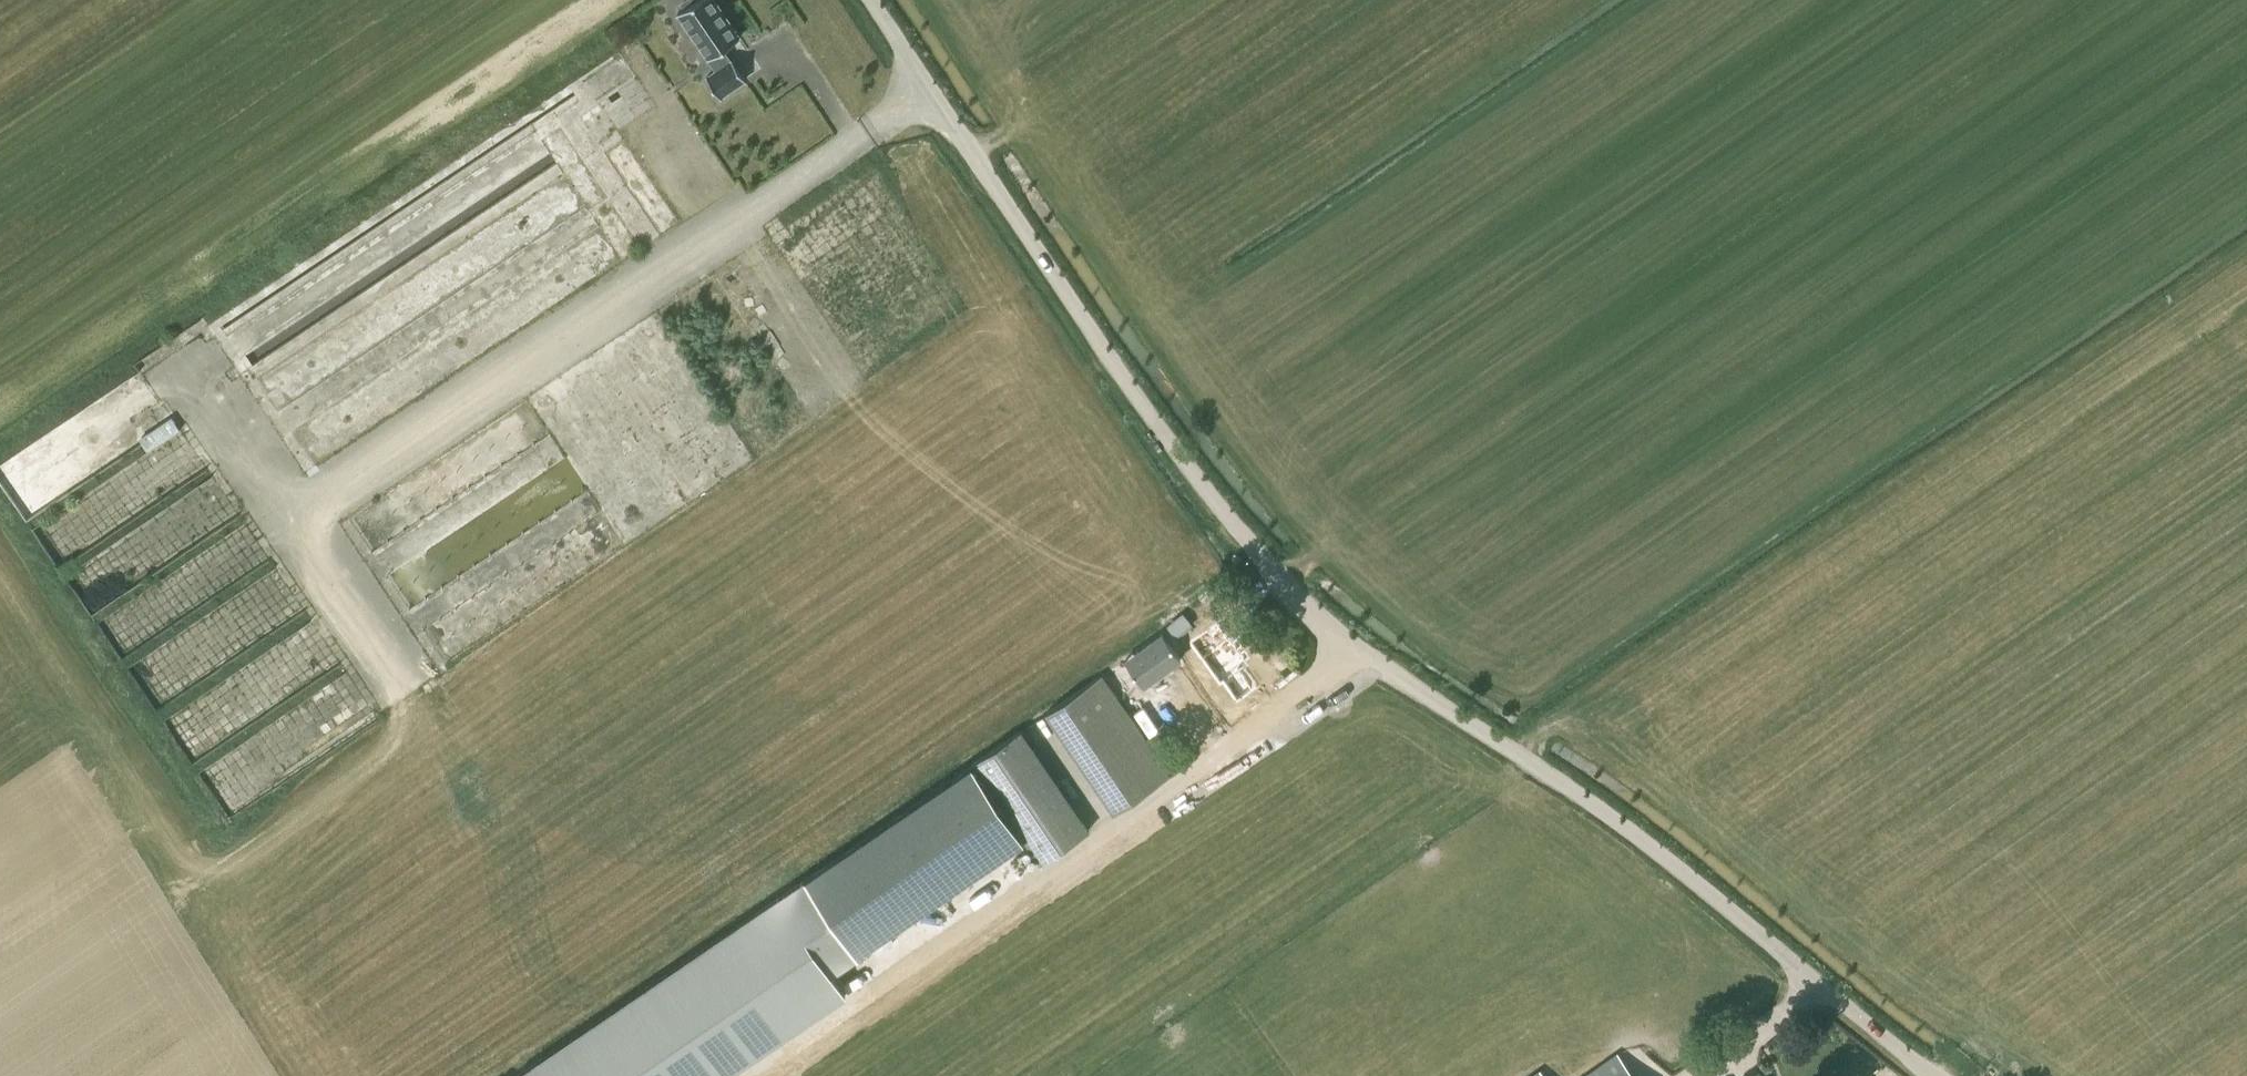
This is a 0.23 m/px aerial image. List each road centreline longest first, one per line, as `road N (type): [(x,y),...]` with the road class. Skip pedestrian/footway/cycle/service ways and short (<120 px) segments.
road 1 (unclassified): [(1934,1075),(1654,848),(1307,611),(1139,404),(872,0)]

